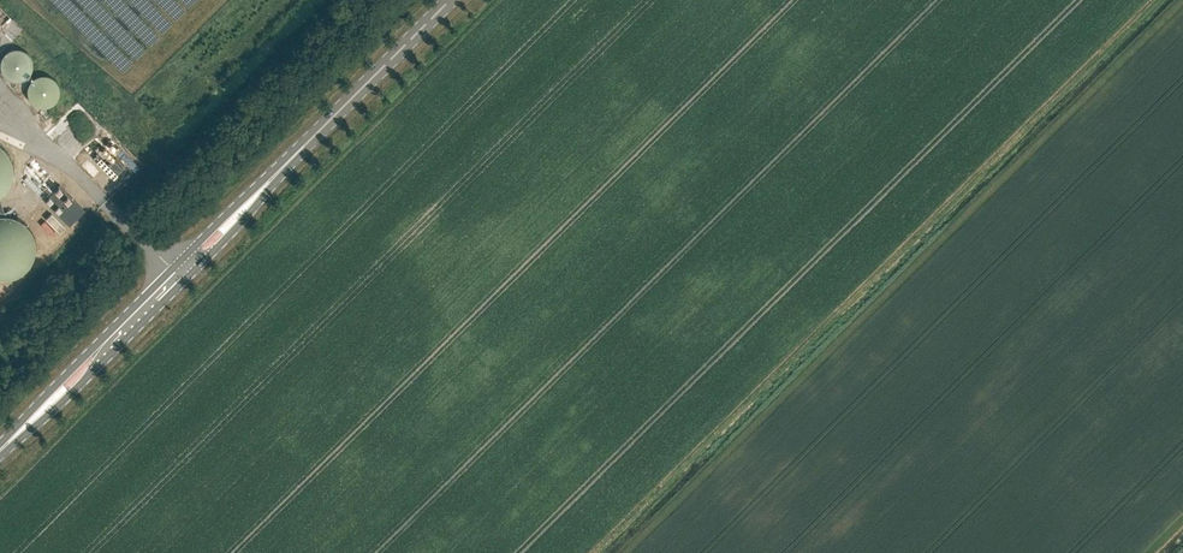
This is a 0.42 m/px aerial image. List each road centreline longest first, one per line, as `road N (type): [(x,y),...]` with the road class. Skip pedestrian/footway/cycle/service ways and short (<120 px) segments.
road 1 (primary): [(0,450),(450,0)]

